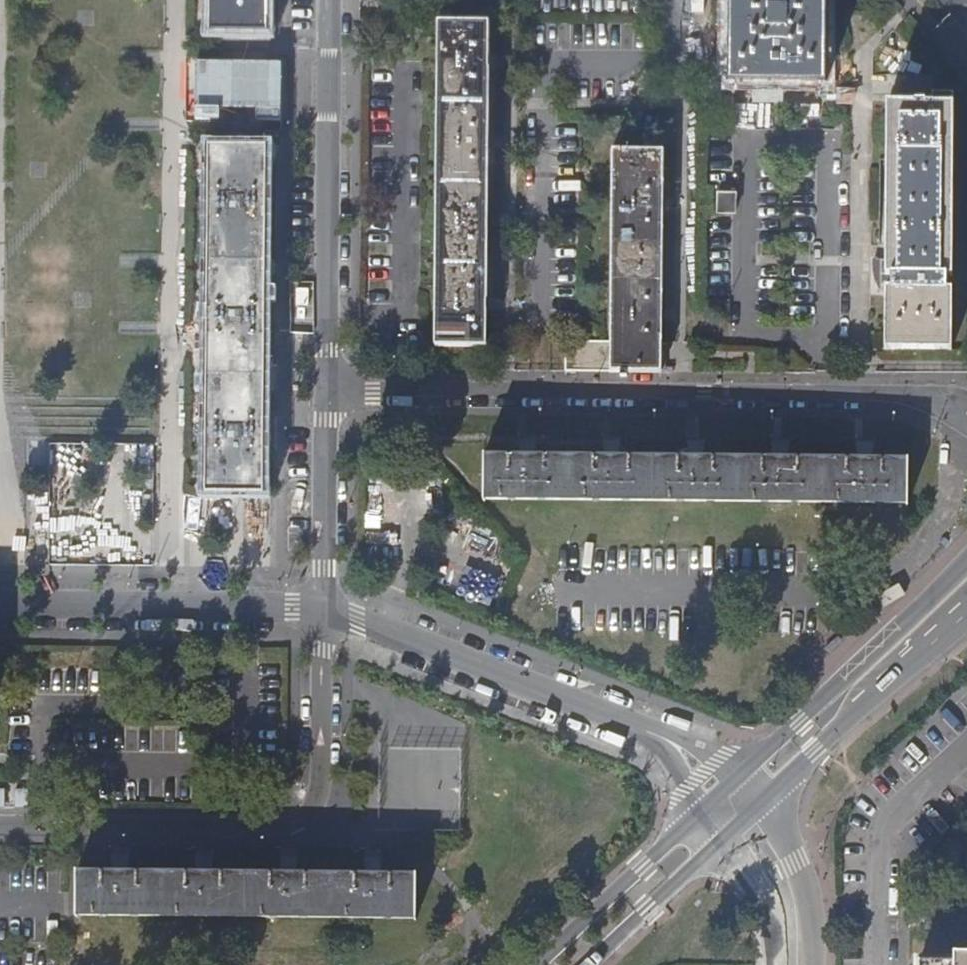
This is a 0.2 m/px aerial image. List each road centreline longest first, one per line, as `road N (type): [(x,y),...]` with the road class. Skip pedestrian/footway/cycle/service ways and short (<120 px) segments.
road 1 (residential): [(329,384),(966,403)]
road 2 (residential): [(0,823),(298,826),(322,775),(325,609)]
road 3 (residential): [(329,384),(333,0)]
road 4 (residential): [(325,609),(654,733)]
road 5 (residential): [(0,609),(325,609)]
road 6 (tertiary): [(966,560),(741,775)]
road 7 (residential): [(325,609),(329,384)]
road 8 (tertiary): [(700,813),(538,964)]
road 9 (tertiary): [(587,964),(721,840)]
road 10 (tertiary): [(814,964),(804,881),(764,801)]
road 11 (residential): [(857,717),(884,666),(966,591)]
road 12 (tertiary): [(857,717),(966,617)]
road 13 (tertiary): [(721,840),(766,903),(779,964)]
road 14 (tertiary): [(764,801),(857,717)]

